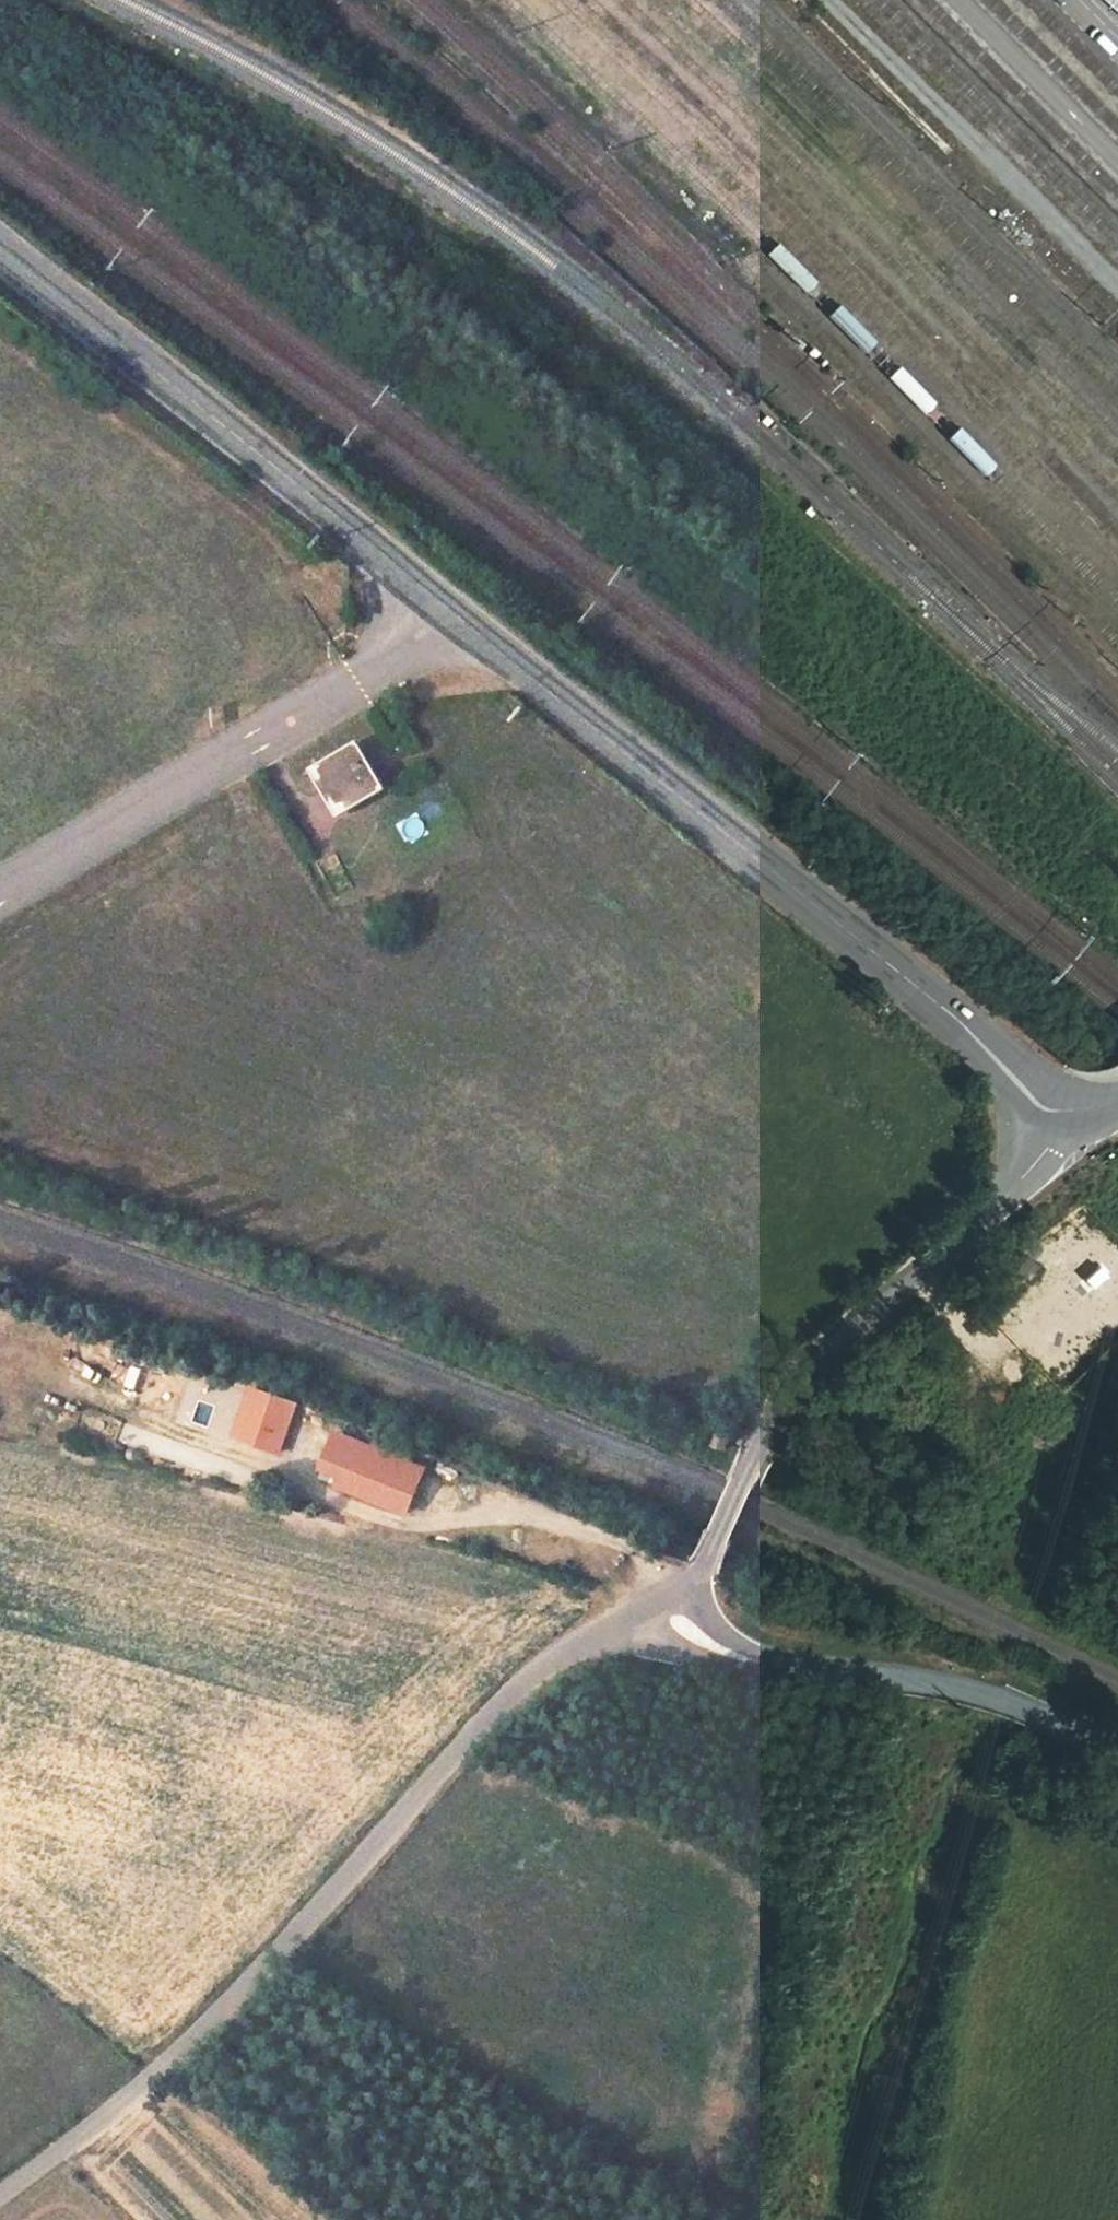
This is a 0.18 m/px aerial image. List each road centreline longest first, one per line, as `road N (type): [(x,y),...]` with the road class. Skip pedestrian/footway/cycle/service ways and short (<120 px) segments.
road 1 (unclassified): [(1068,1108),(1045,1107),(1031,1096),(943,1009),(0,248)]
road 2 (unclassified): [(0,2197),(185,2053),(503,1709),(564,1655),(617,1629),(677,1614)]
road 3 (unclassified): [(1068,1108),(979,1225),(825,1351),(758,1453),(677,1614)]
road 4 (residential): [(1117,1779),(962,1697),(750,1658),(677,1614)]

